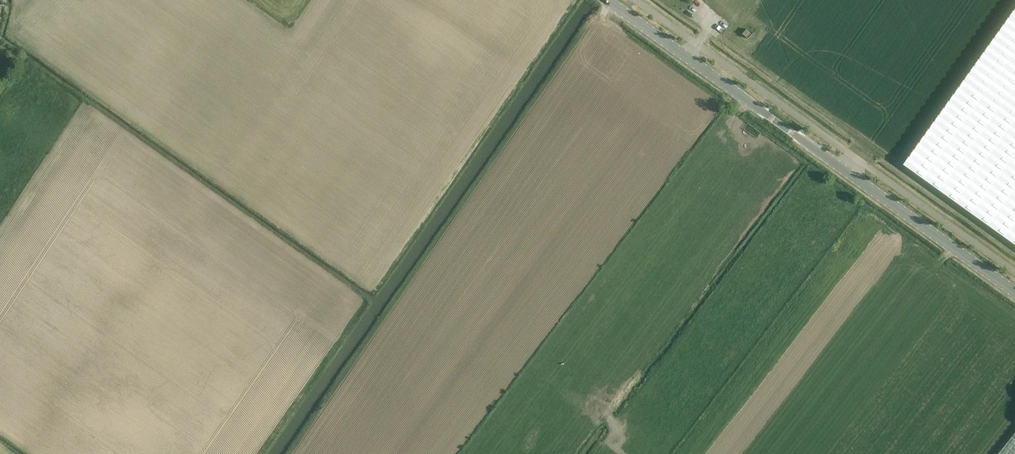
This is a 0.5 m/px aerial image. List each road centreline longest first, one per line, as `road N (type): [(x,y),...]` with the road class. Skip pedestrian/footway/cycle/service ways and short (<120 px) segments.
road 1 (tertiary): [(1014,294),(603,0)]

